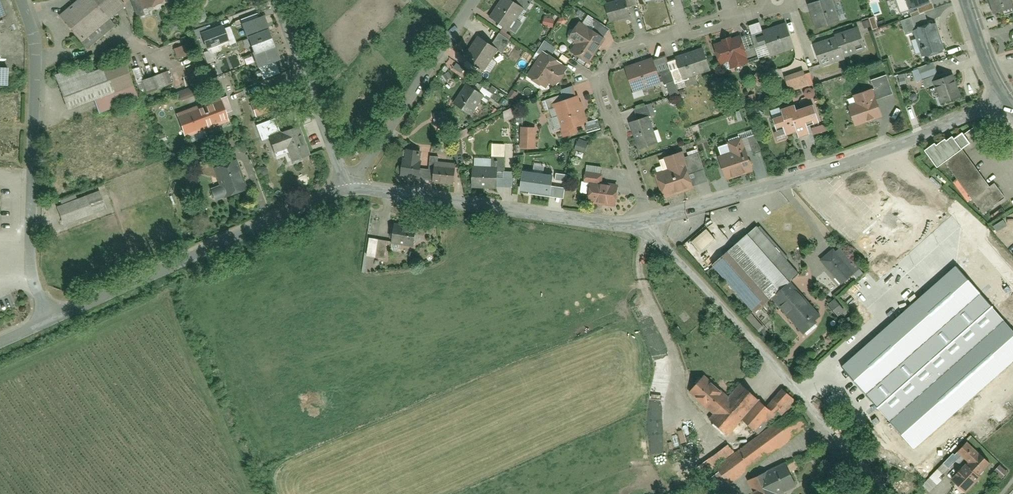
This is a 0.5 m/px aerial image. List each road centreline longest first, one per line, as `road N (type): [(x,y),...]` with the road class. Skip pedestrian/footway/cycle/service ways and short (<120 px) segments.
road 1 (unclassified): [(646,224),(1004,100)]
road 2 (residential): [(895,493),(646,224)]
road 3 (residential): [(646,224),(605,95),(610,65),(620,52),(748,17),(779,0)]
road 4 (residential): [(49,320),(349,185)]
road 5 (unclassified): [(20,0),(35,41),(33,281),(49,320)]
road 6 (unclassified): [(349,185),(646,224)]
road 7 (residential): [(349,185),(477,0)]
road 8 (residential): [(277,0),(349,185)]

